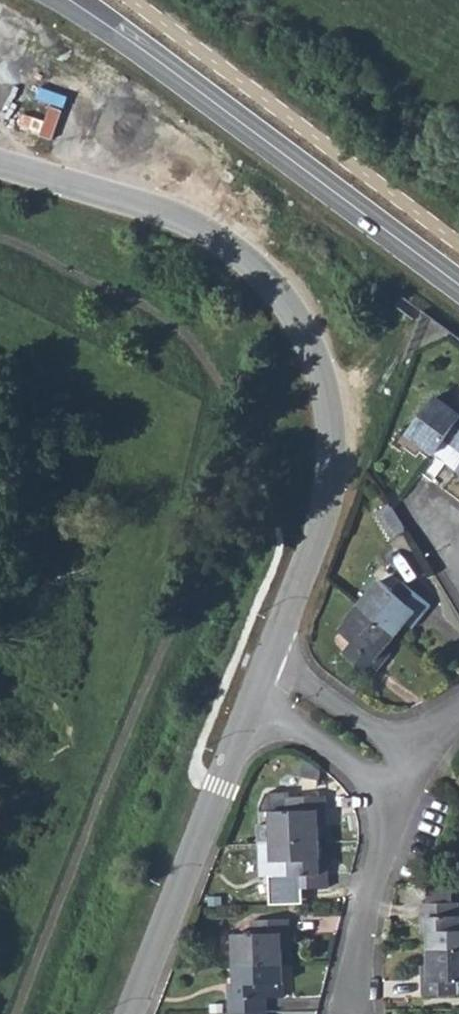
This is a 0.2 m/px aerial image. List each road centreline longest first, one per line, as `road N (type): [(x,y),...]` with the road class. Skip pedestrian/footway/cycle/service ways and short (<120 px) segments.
road 1 (tertiary): [(0,164),(151,208),(220,239),(270,283),(311,348),(331,425),(329,495),(260,676)]
road 2 (secondary): [(71,0),(458,285)]
road 3 (tertiary): [(260,676),(130,1013)]
road 4 (residential): [(411,779),(363,923),(350,1013)]
road 5 (residential): [(260,676),(411,779)]

